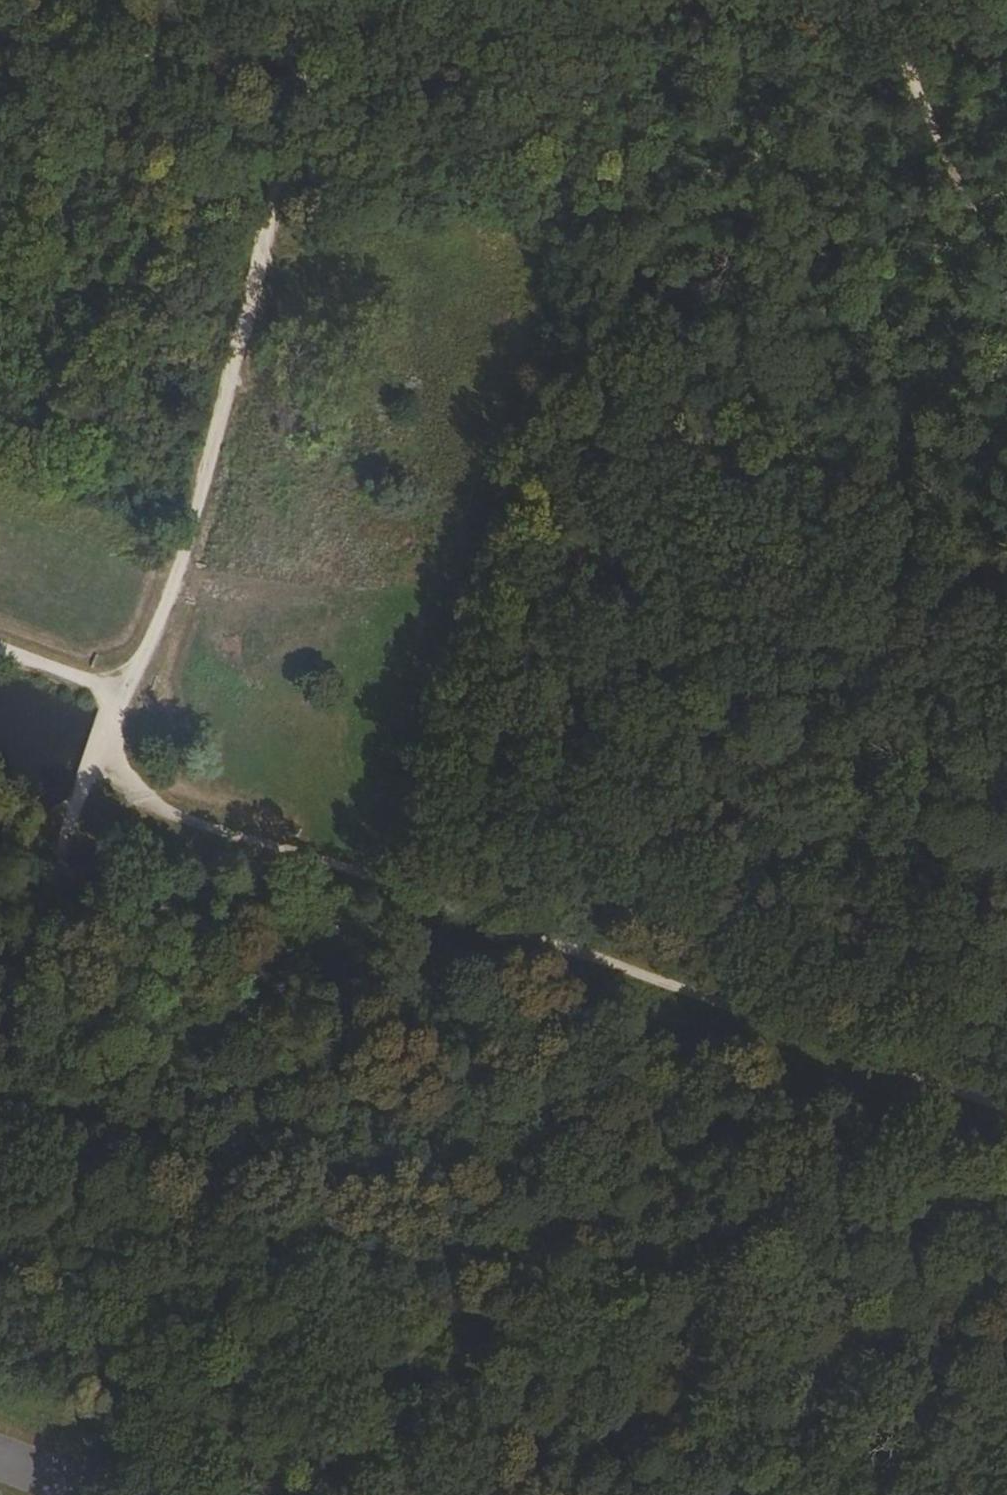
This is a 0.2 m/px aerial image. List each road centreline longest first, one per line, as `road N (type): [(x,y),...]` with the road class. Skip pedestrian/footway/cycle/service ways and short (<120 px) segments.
road 1 (track): [(98,806),(1006,1132)]
road 2 (track): [(117,684),(310,0)]
road 3 (track): [(849,0),(1006,351)]
road 4 (track): [(98,806),(30,1063),(0,1107)]
road 5 (track): [(0,641),(117,684)]
road 6 (track): [(117,684),(98,806)]

